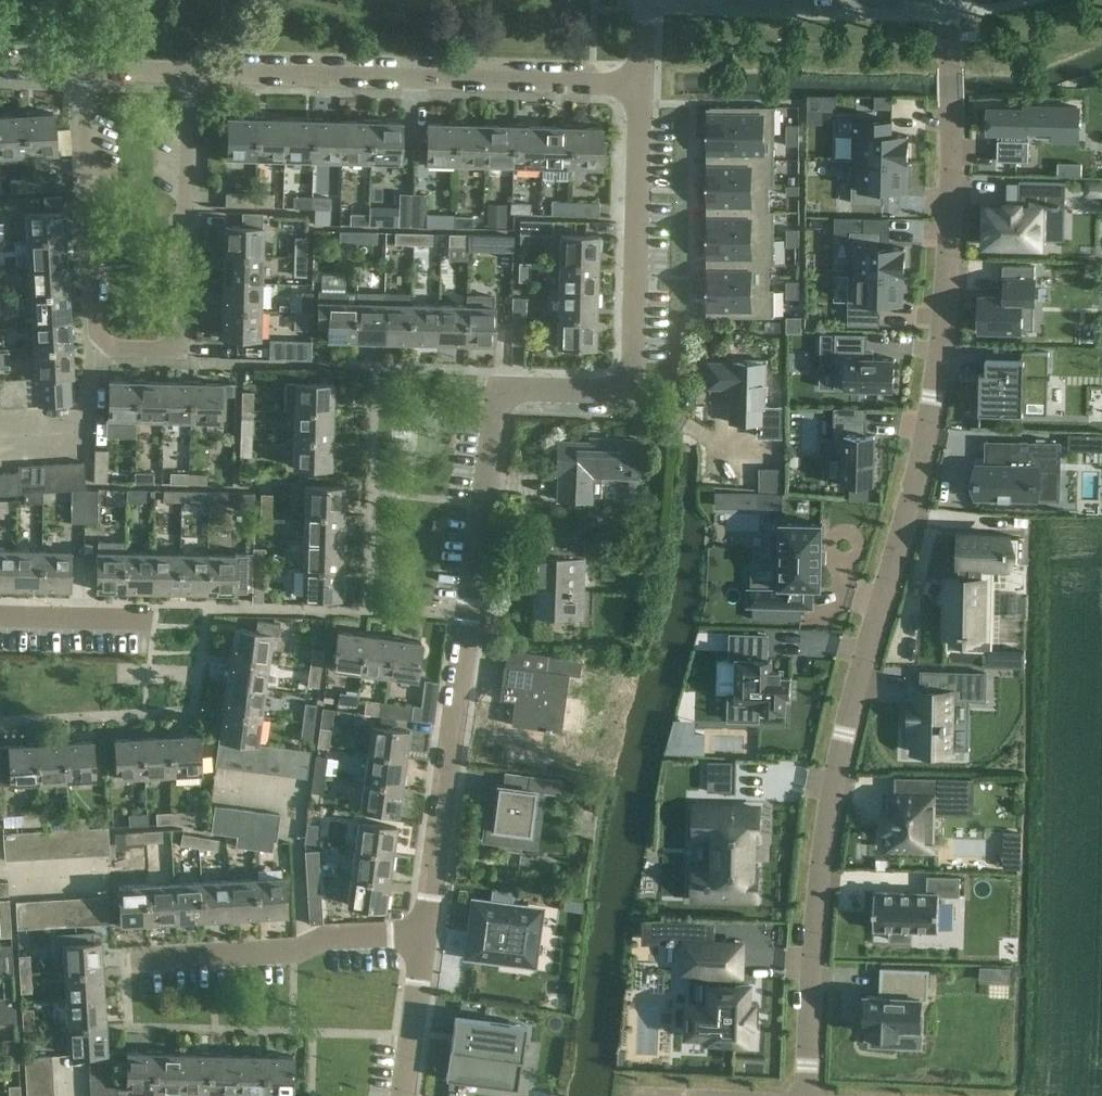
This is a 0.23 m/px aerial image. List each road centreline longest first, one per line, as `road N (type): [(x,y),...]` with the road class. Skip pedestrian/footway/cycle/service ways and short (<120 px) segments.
road 1 (residential): [(949,0),(946,303),(914,484),(829,812),(806,1095)]
road 2 (residential): [(423,943),(496,417),(524,395),(628,396),(640,86)]
road 3 (residential): [(191,75),(185,320),(175,351),(115,353),(94,329),(80,72)]
road 4 (residential): [(191,75),(640,86)]
road 5 (residential): [(157,961),(423,943)]
road 6 (residential): [(404,1095),(423,943)]
road 7 (residential): [(0,616),(150,619)]

